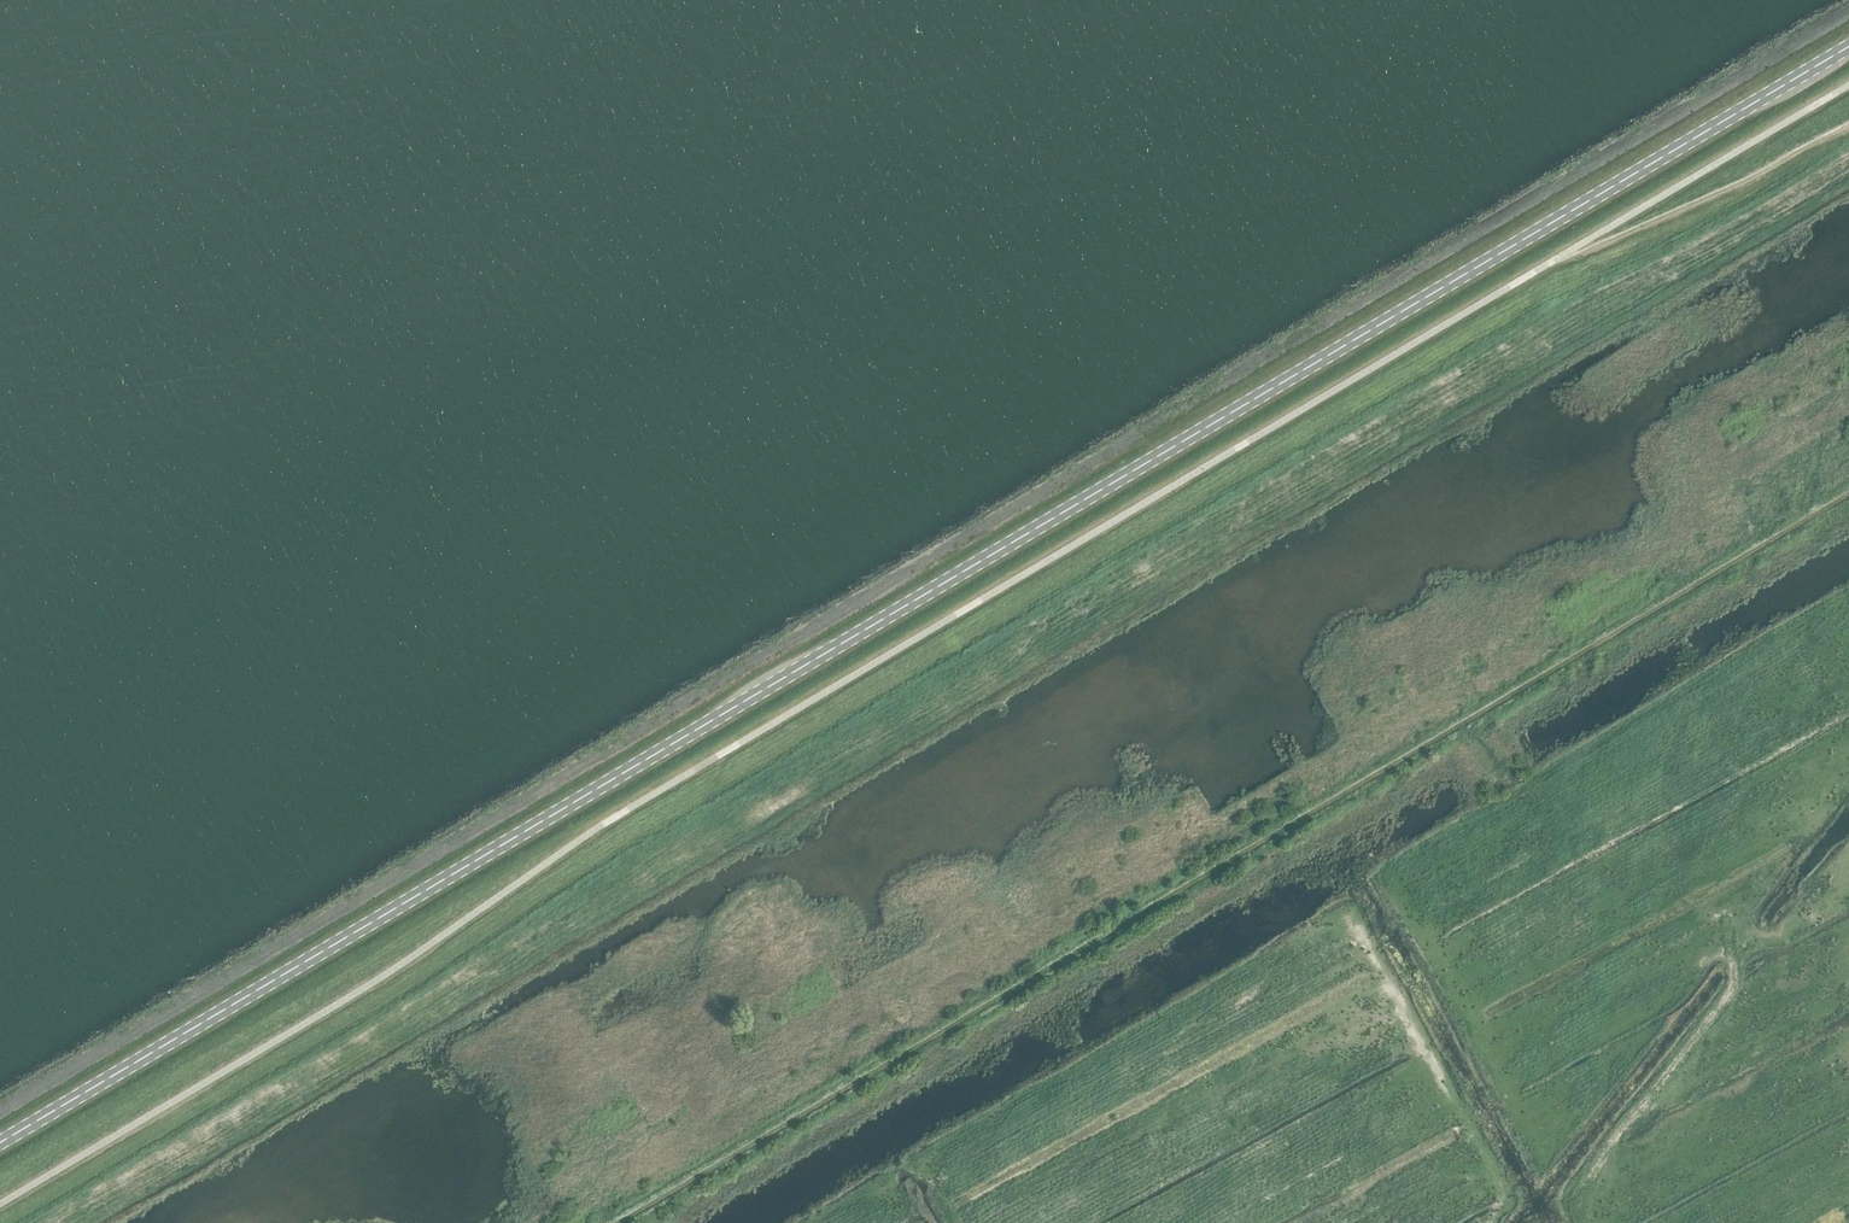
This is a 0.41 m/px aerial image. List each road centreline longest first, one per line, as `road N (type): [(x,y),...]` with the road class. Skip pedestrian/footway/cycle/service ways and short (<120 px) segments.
road 1 (secondary): [(0,1142),(1848,47)]

